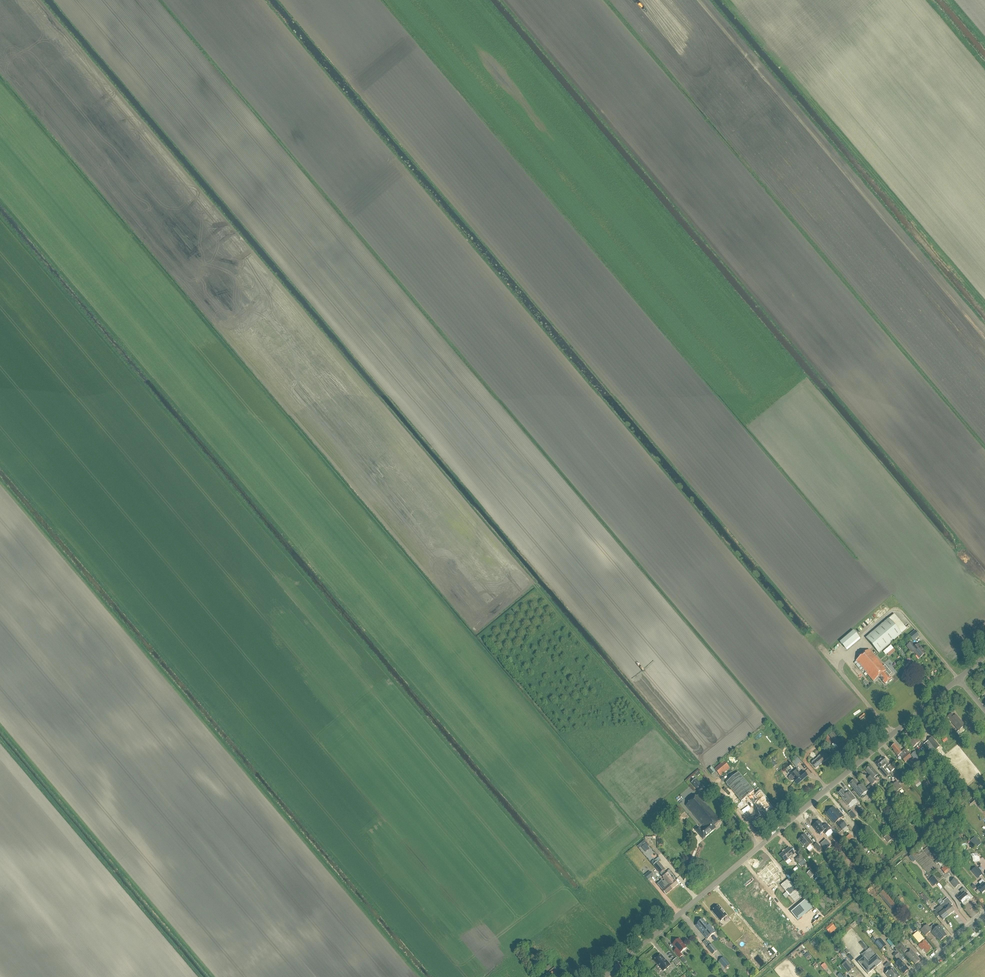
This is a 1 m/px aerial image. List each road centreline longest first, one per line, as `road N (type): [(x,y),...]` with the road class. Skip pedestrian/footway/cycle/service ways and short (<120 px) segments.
road 1 (unclassified): [(606,976),(958,679)]

